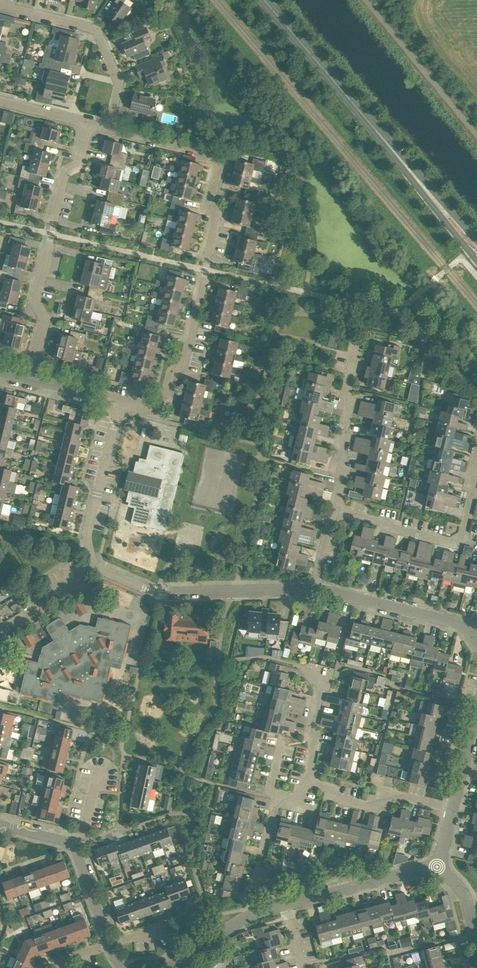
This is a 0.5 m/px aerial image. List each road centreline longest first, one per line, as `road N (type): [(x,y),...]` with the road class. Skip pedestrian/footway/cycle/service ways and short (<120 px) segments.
road 1 (residential): [(120,403),(159,408),(182,368),(214,220),(207,203),(219,157),(108,129)]
road 2 (primary): [(476,249),(263,0)]
road 3 (residential): [(28,380),(43,320),(34,300),(63,176),(77,165),(87,123)]
road 4 (residential): [(333,509),(452,543),(460,537),(476,442)]
road 5 (residential): [(313,589),(158,593),(93,566)]
road 6 (residential): [(108,129),(117,82),(94,30),(0,5)]
road 7 (unclassified): [(366,0),(476,134)]
road 8 (residential): [(476,639),(454,621),(313,589)]
road 9 (residential): [(93,566),(88,533),(120,403)]
road 10 (residential): [(452,806),(389,793),(376,809),(336,799),(331,787),(306,780)]
road 11 (residential): [(285,903),(441,863)]
road 12 (residential): [(333,509),(355,355)]

